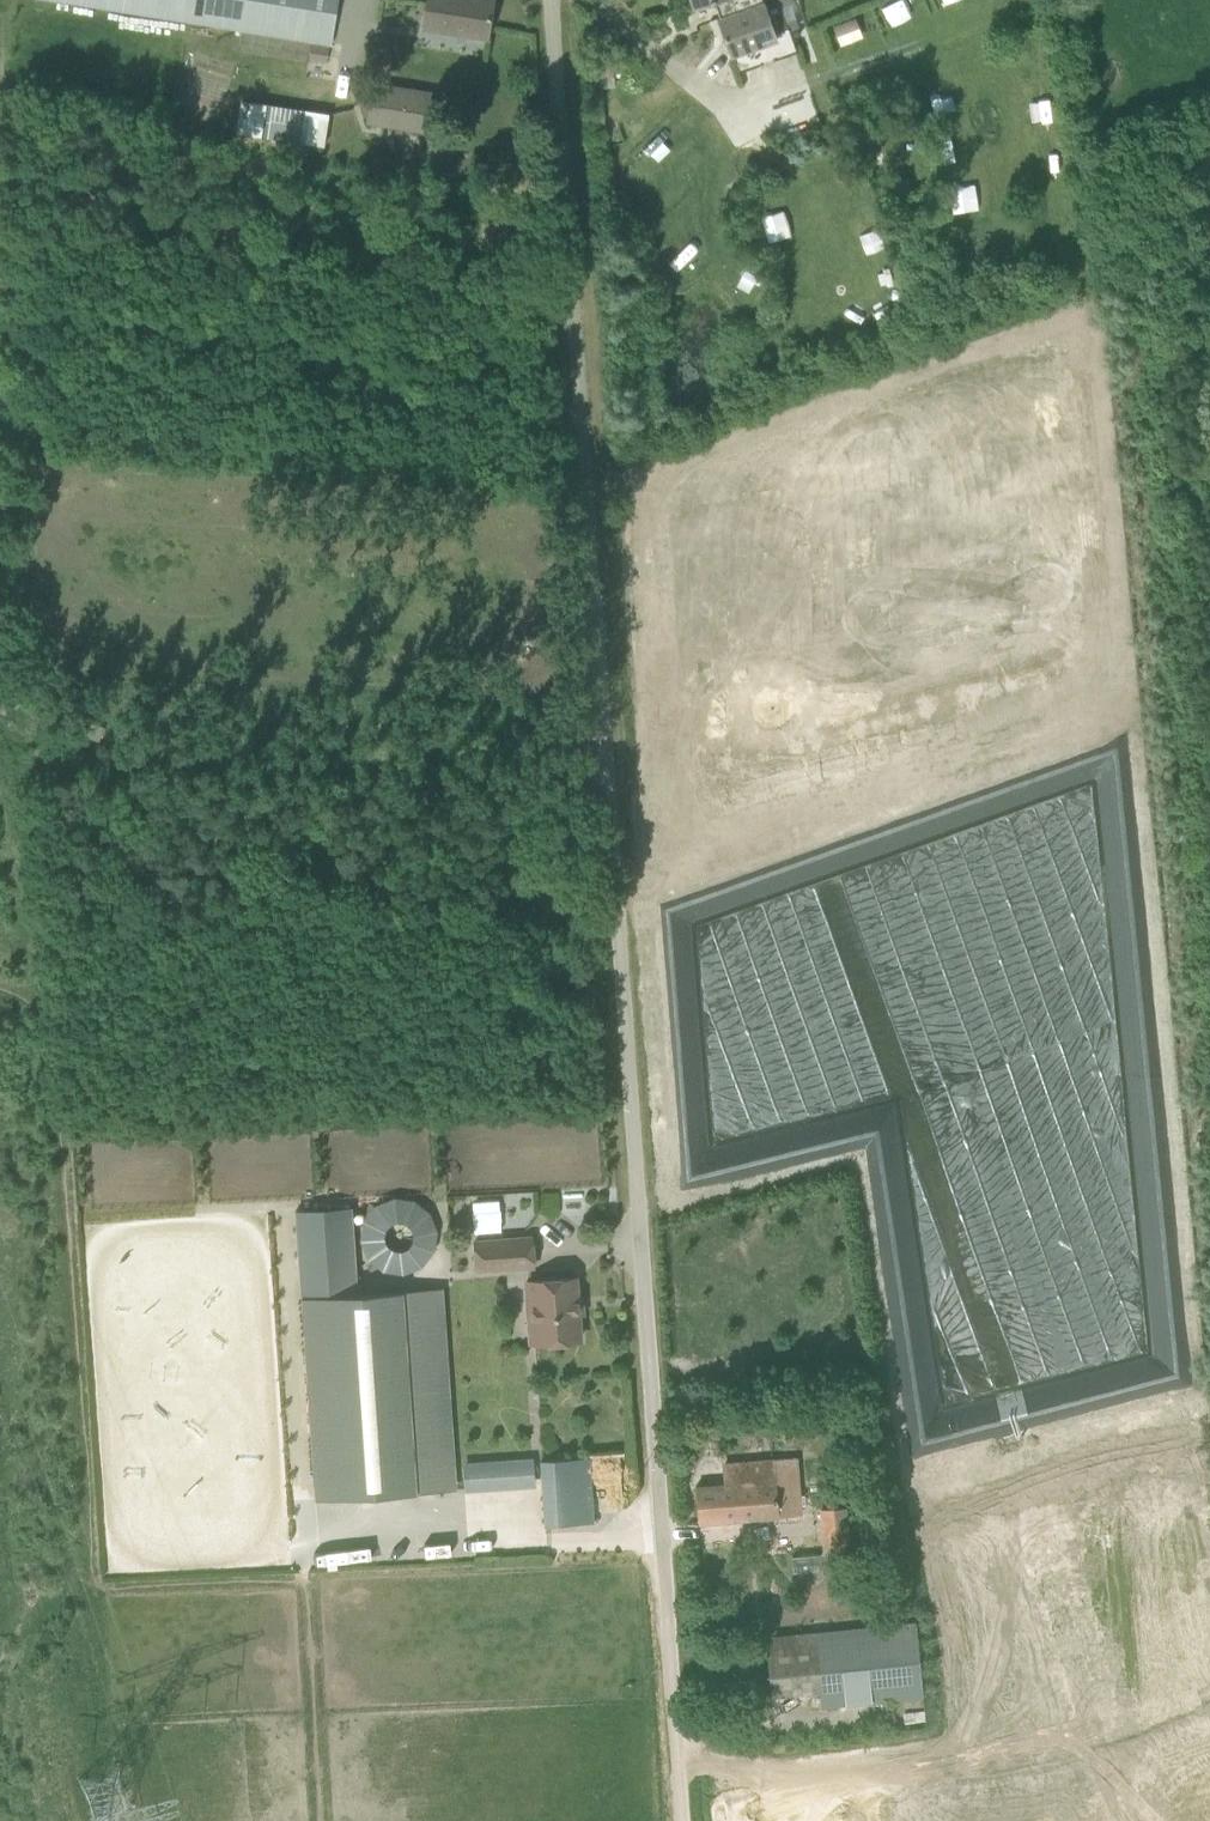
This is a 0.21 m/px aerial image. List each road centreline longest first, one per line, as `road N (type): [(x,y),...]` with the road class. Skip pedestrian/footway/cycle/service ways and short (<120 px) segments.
road 1 (unclassified): [(684,1820),(549,0)]

